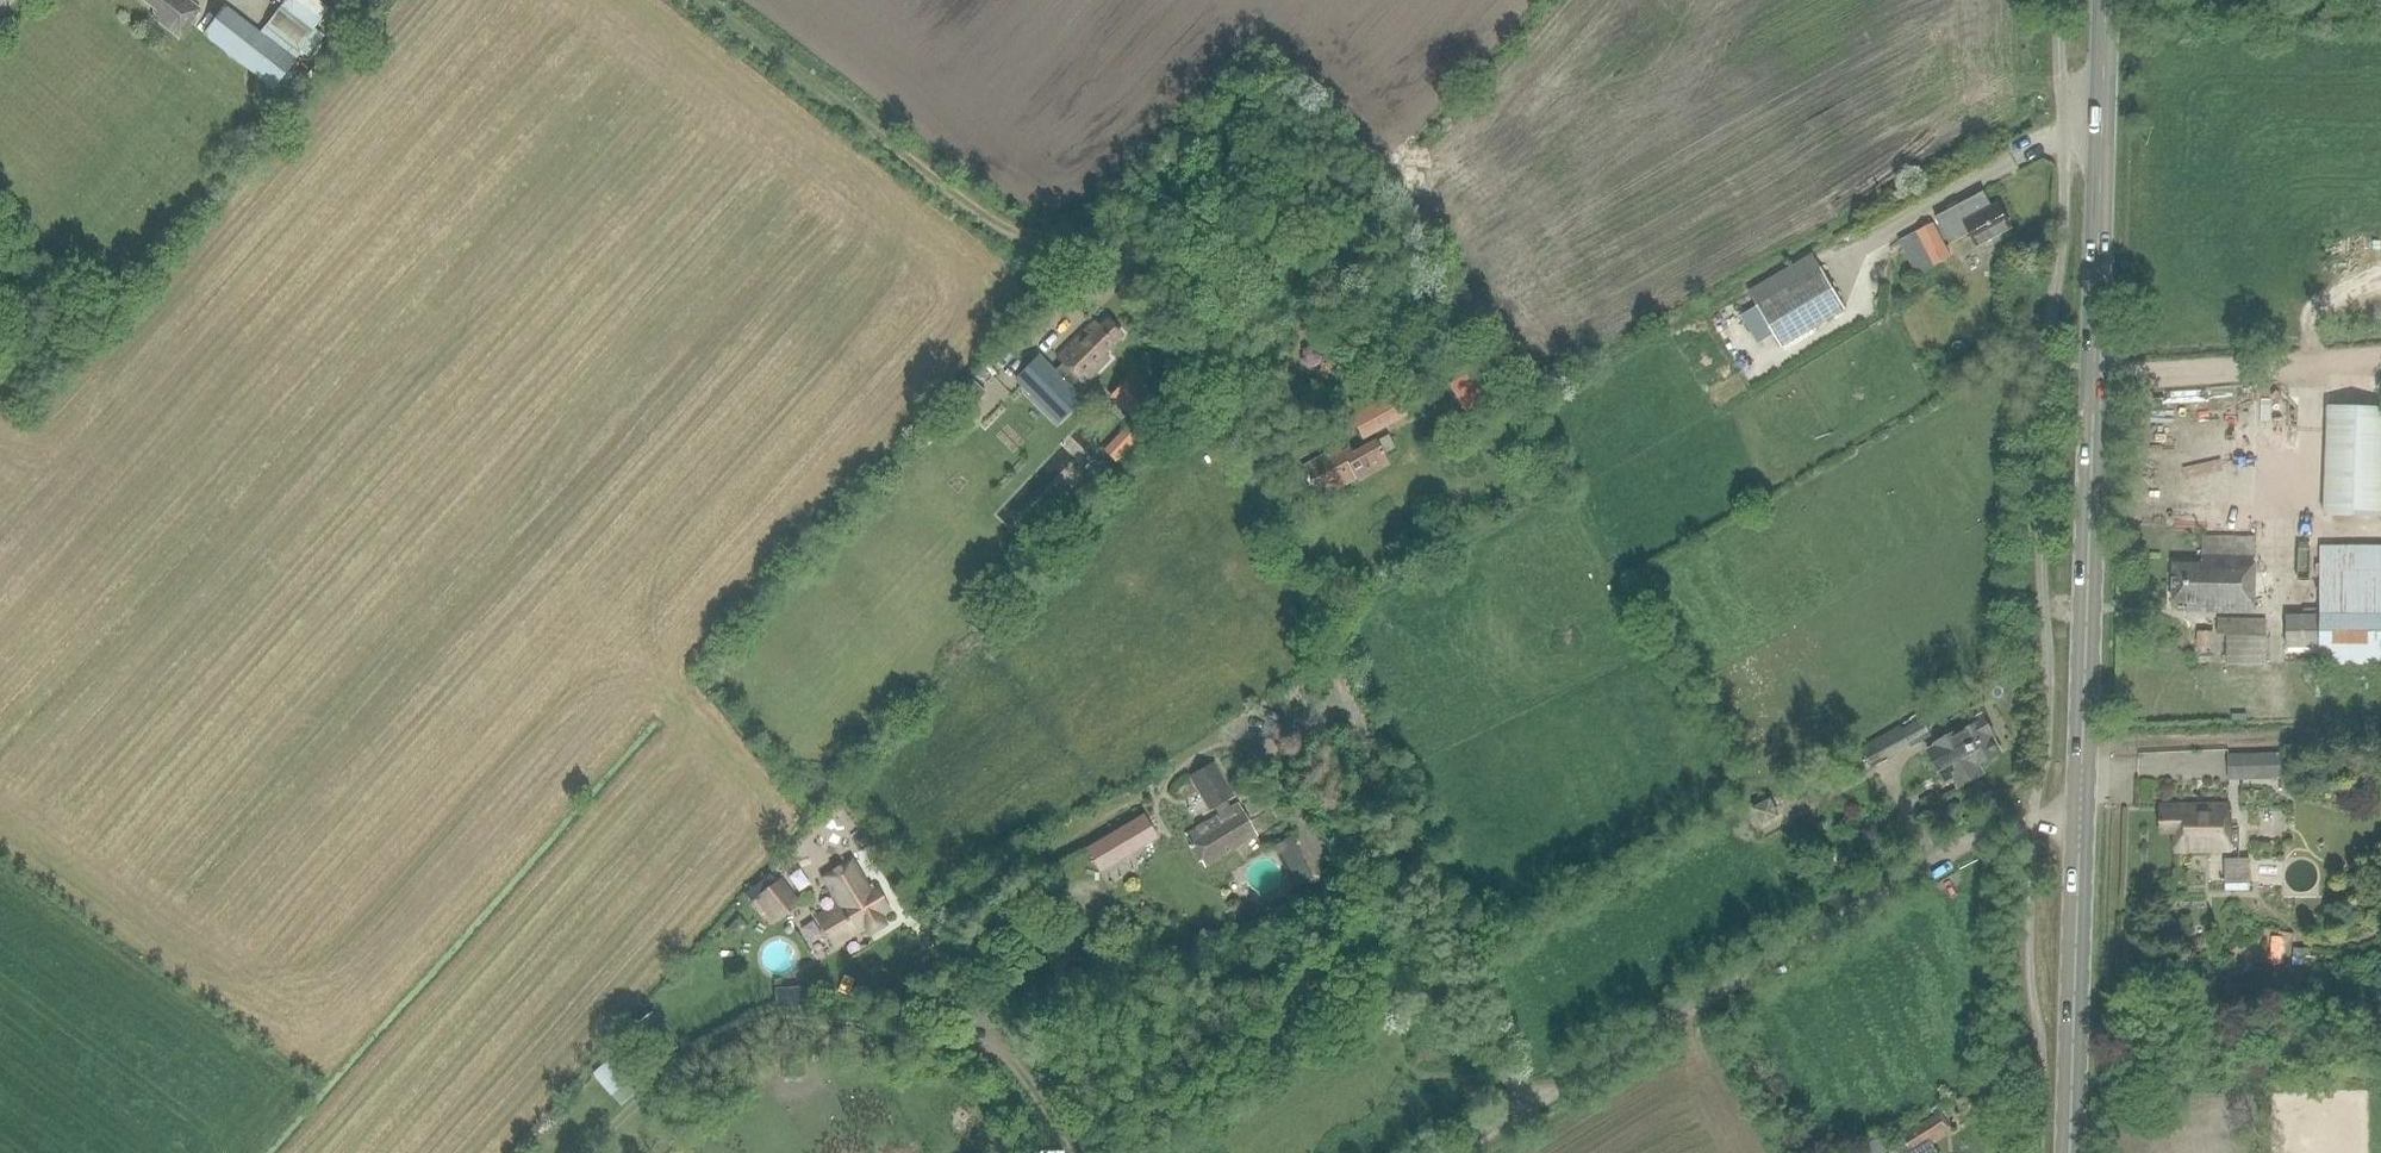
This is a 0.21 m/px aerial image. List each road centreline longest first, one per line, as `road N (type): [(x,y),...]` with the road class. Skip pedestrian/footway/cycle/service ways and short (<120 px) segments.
road 1 (track): [(1513,1082),(1492,1047),(1214,362),(1115,228),(1048,236),(990,220),(701,0)]
road 2 (primary): [(2068,1152),(2094,355),(2096,118),(2085,0)]
road 3 (unclassified): [(2033,800),(2046,739),(2056,272),(2055,190),(2023,0)]
road 4 (track): [(1513,1082),(1401,1152)]

